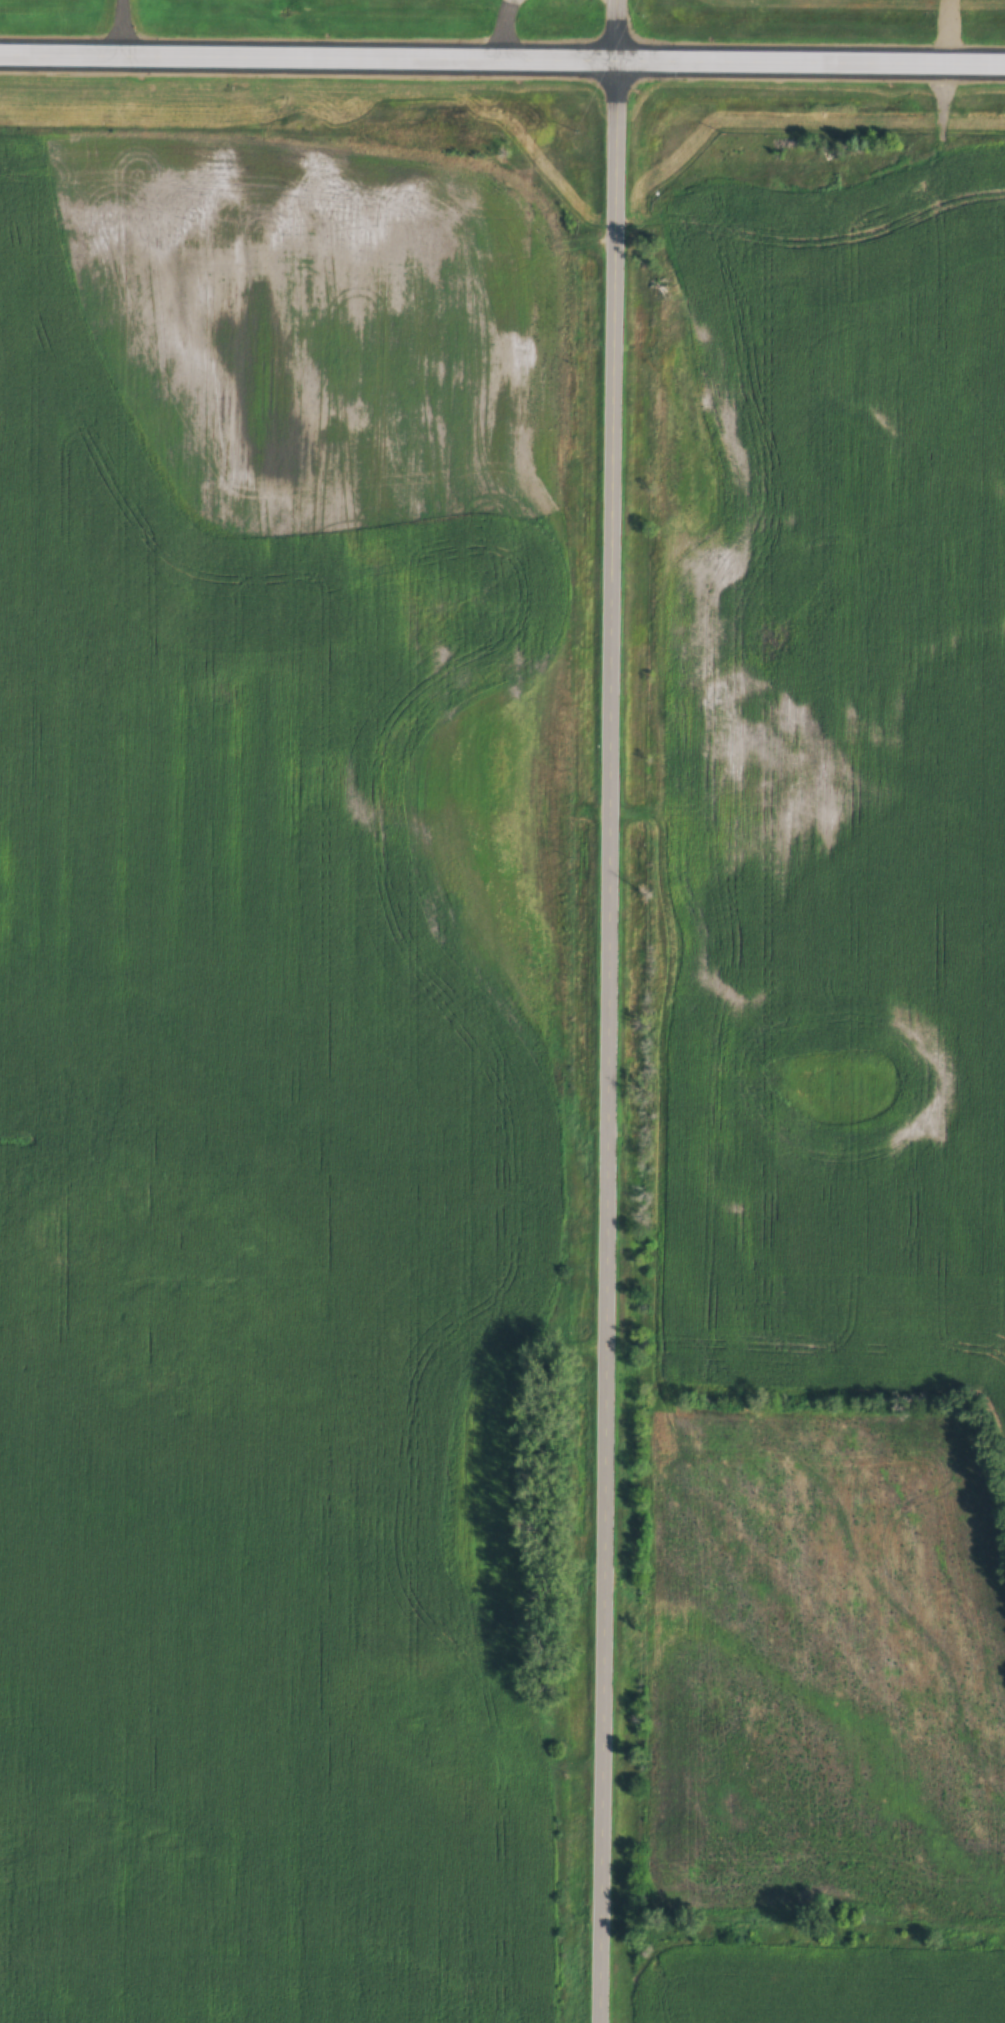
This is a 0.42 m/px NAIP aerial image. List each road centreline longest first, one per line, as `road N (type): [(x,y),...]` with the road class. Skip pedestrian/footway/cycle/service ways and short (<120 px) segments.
road 1 (tertiary): [(600,2022),(617,0)]
road 2 (primary): [(0,48),(1004,60)]

